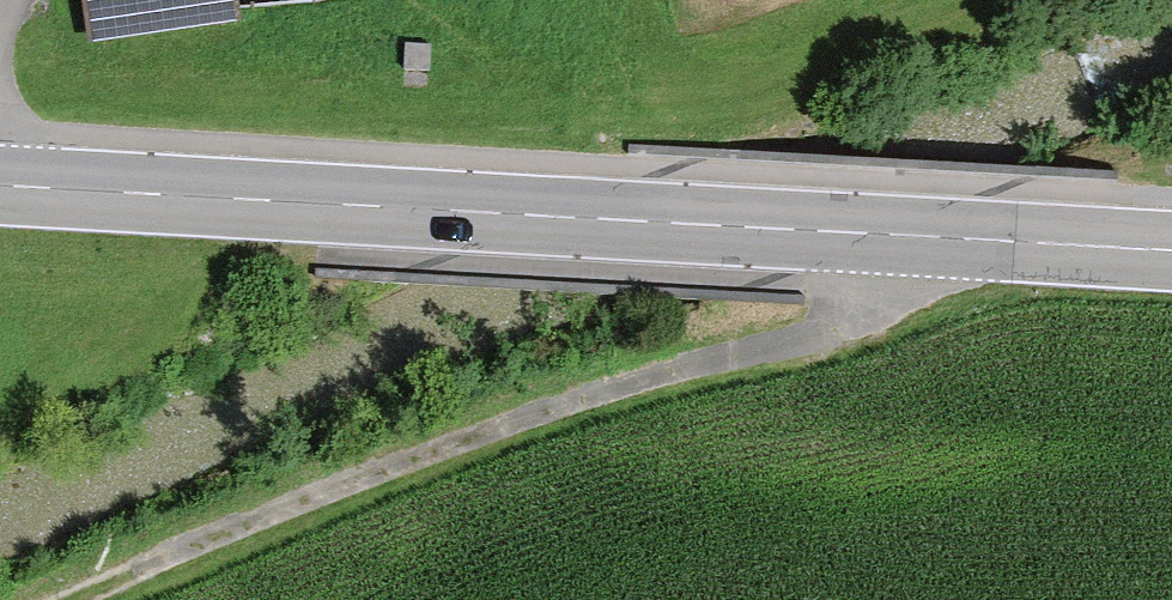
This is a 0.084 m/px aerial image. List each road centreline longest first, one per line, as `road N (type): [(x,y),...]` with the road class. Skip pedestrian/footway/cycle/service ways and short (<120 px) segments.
road 1 (primary): [(0,185),(1171,255)]
road 2 (track): [(95,599),(666,372),(841,327),(1017,247)]

